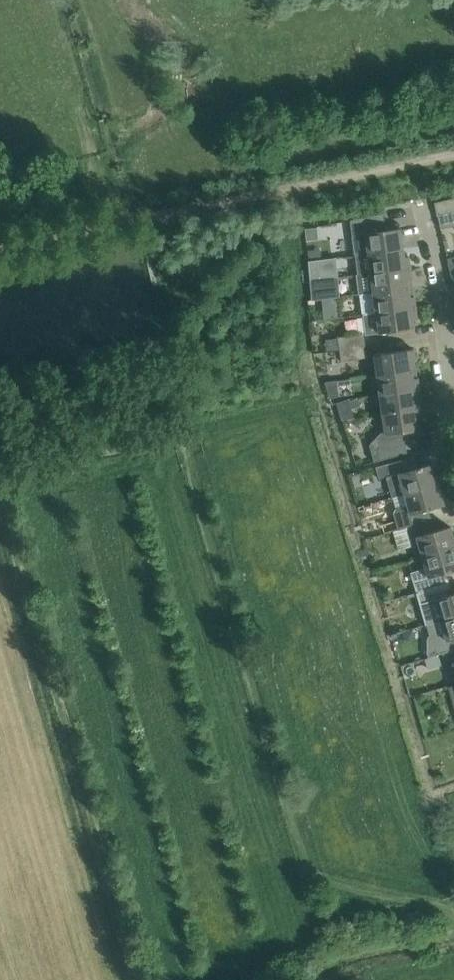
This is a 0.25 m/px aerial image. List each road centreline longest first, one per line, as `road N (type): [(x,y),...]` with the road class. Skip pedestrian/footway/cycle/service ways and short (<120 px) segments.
road 1 (track): [(299,186),(453,157)]
road 2 (residential): [(450,346),(427,204)]
road 3 (track): [(181,212),(299,186)]

